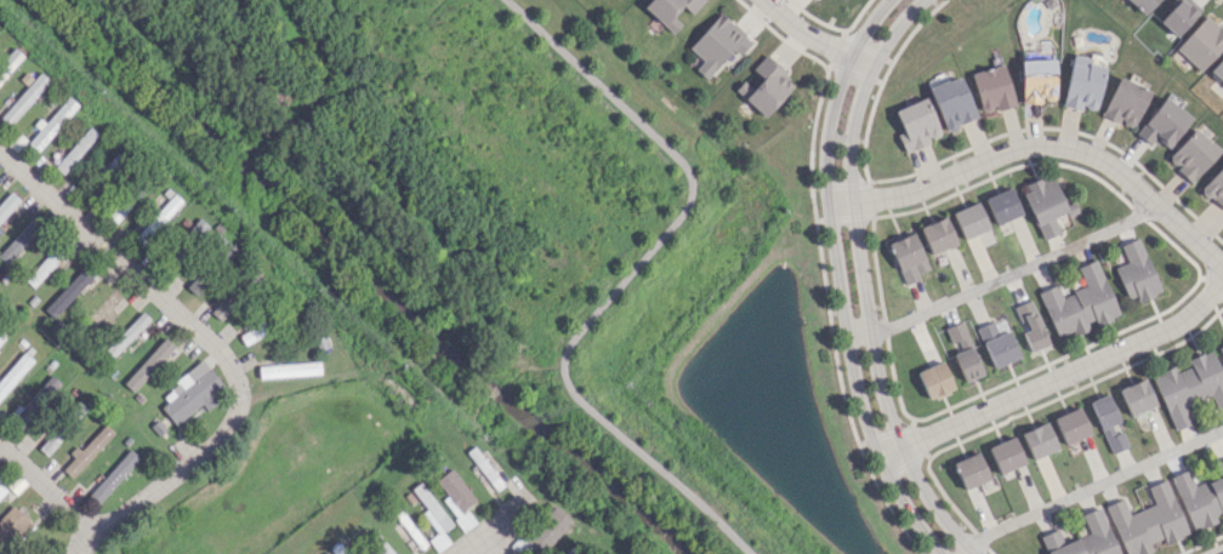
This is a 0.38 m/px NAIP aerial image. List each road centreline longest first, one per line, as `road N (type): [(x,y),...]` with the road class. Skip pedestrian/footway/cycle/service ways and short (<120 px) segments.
road 1 (residential): [(972,553),(899,449),(882,402),(847,207),(864,67),(921,0)]
road 2 (residential): [(894,0),(847,61),(824,126),(825,210),(859,406),(904,510),(940,553)]
road 3 (residential): [(1222,278),(1104,160),(1036,144),(910,192),(825,210)]
road 4 (residential): [(878,457),(1166,327),(1222,280)]
road 5 (residential): [(0,151),(205,337),(238,384)]
road 6 (residential): [(238,384),(228,427),(68,553)]
road 7 (residential): [(97,532),(0,444)]

